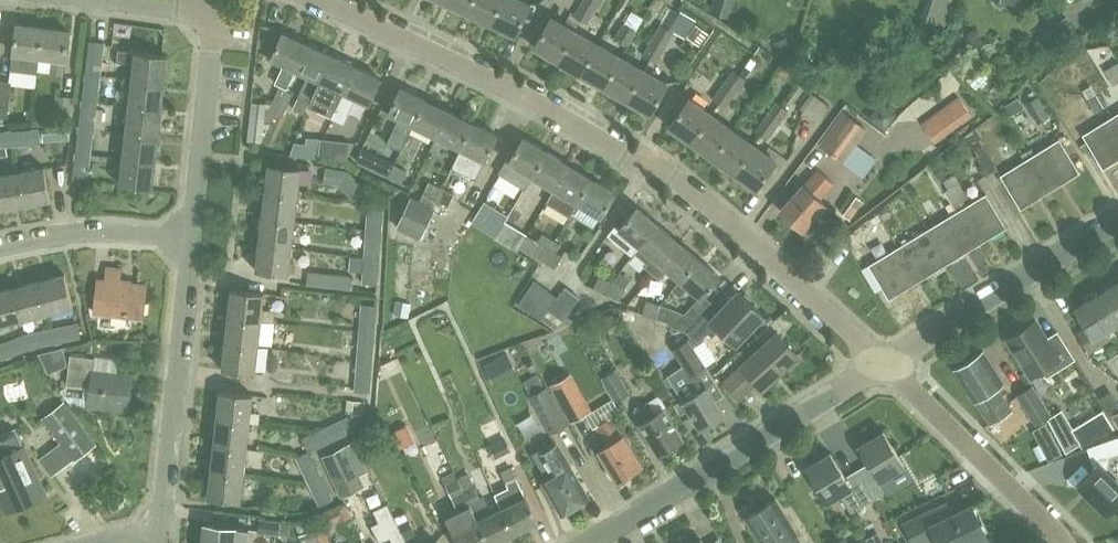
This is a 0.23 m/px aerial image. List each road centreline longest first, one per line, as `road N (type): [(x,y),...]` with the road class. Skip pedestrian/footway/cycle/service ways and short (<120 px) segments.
road 1 (residential): [(886,365),(702,196),(607,140),(314,0)]
road 2 (residential): [(582,542),(886,365)]
road 3 (residential): [(163,532),(190,239)]
road 4 (residential): [(886,365),(1117,223)]
road 5 (residential): [(1063,542),(886,365)]
road 6 (residential): [(190,239),(217,11)]
road 7 (residential): [(0,251),(107,233),(190,239)]

